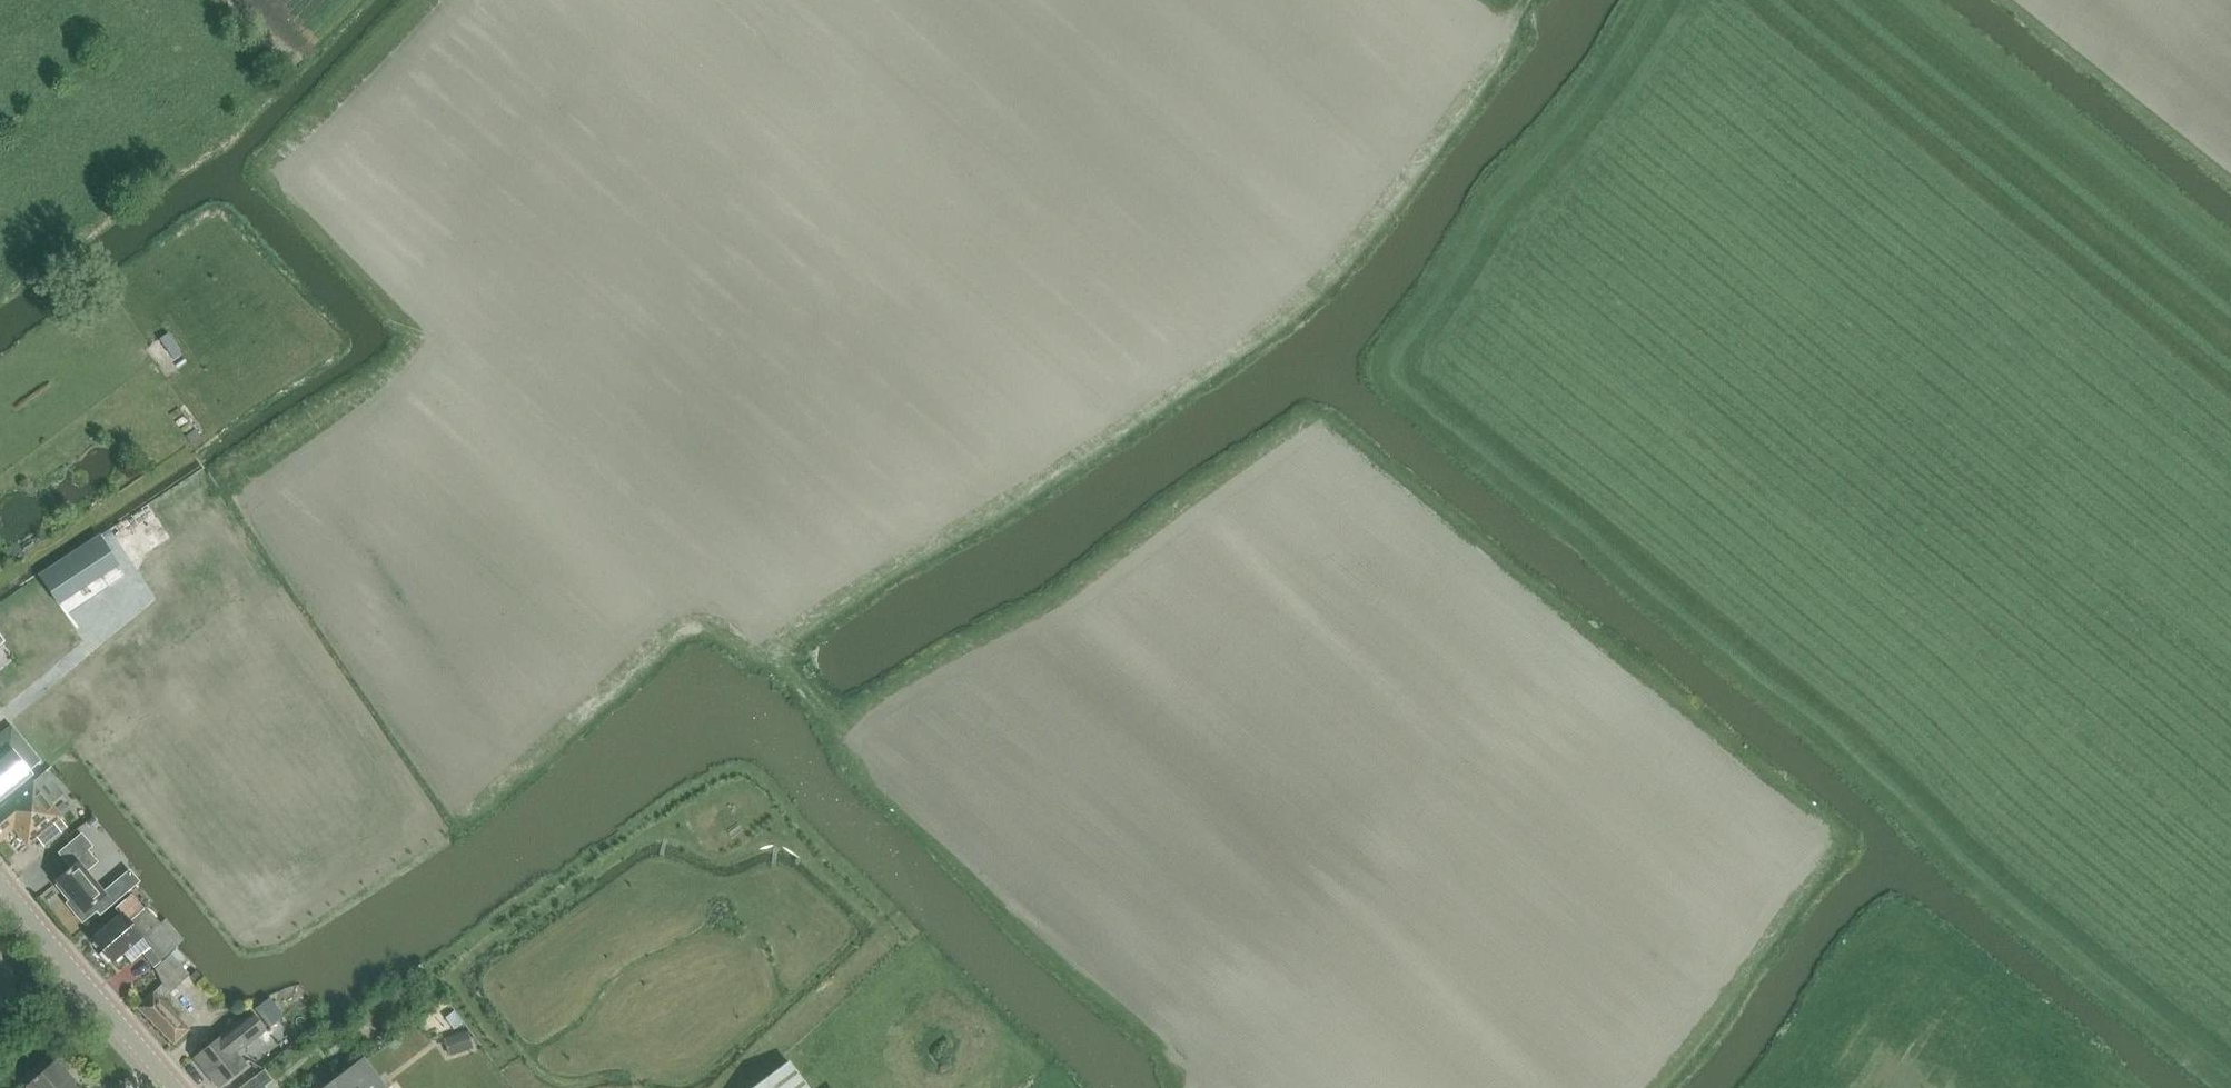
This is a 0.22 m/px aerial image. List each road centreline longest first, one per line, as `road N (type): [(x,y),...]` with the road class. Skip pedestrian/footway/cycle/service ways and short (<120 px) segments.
road 1 (tertiary): [(168,1087),(0,881)]

